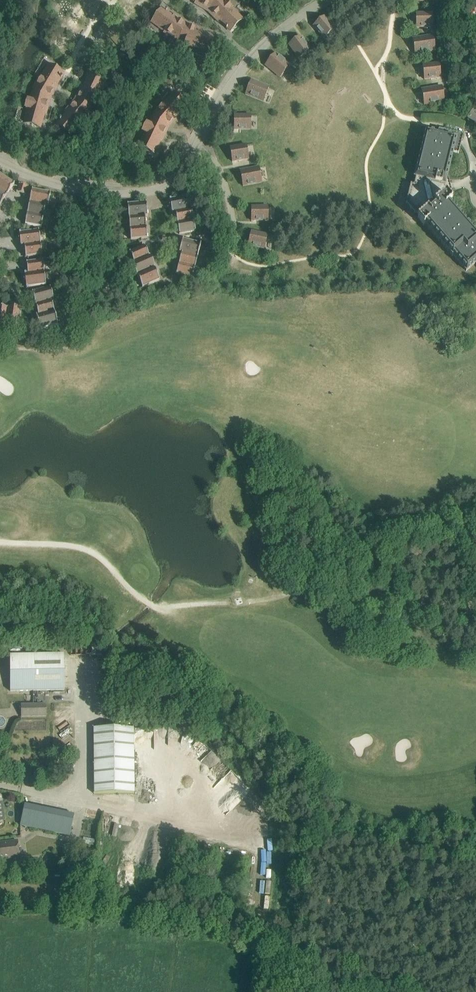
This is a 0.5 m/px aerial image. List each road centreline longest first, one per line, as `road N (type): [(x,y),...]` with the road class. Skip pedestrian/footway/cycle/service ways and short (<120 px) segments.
road 1 (residential): [(195,148),(257,50),(326,0)]
road 2 (residential): [(27,173),(82,191),(155,188)]

